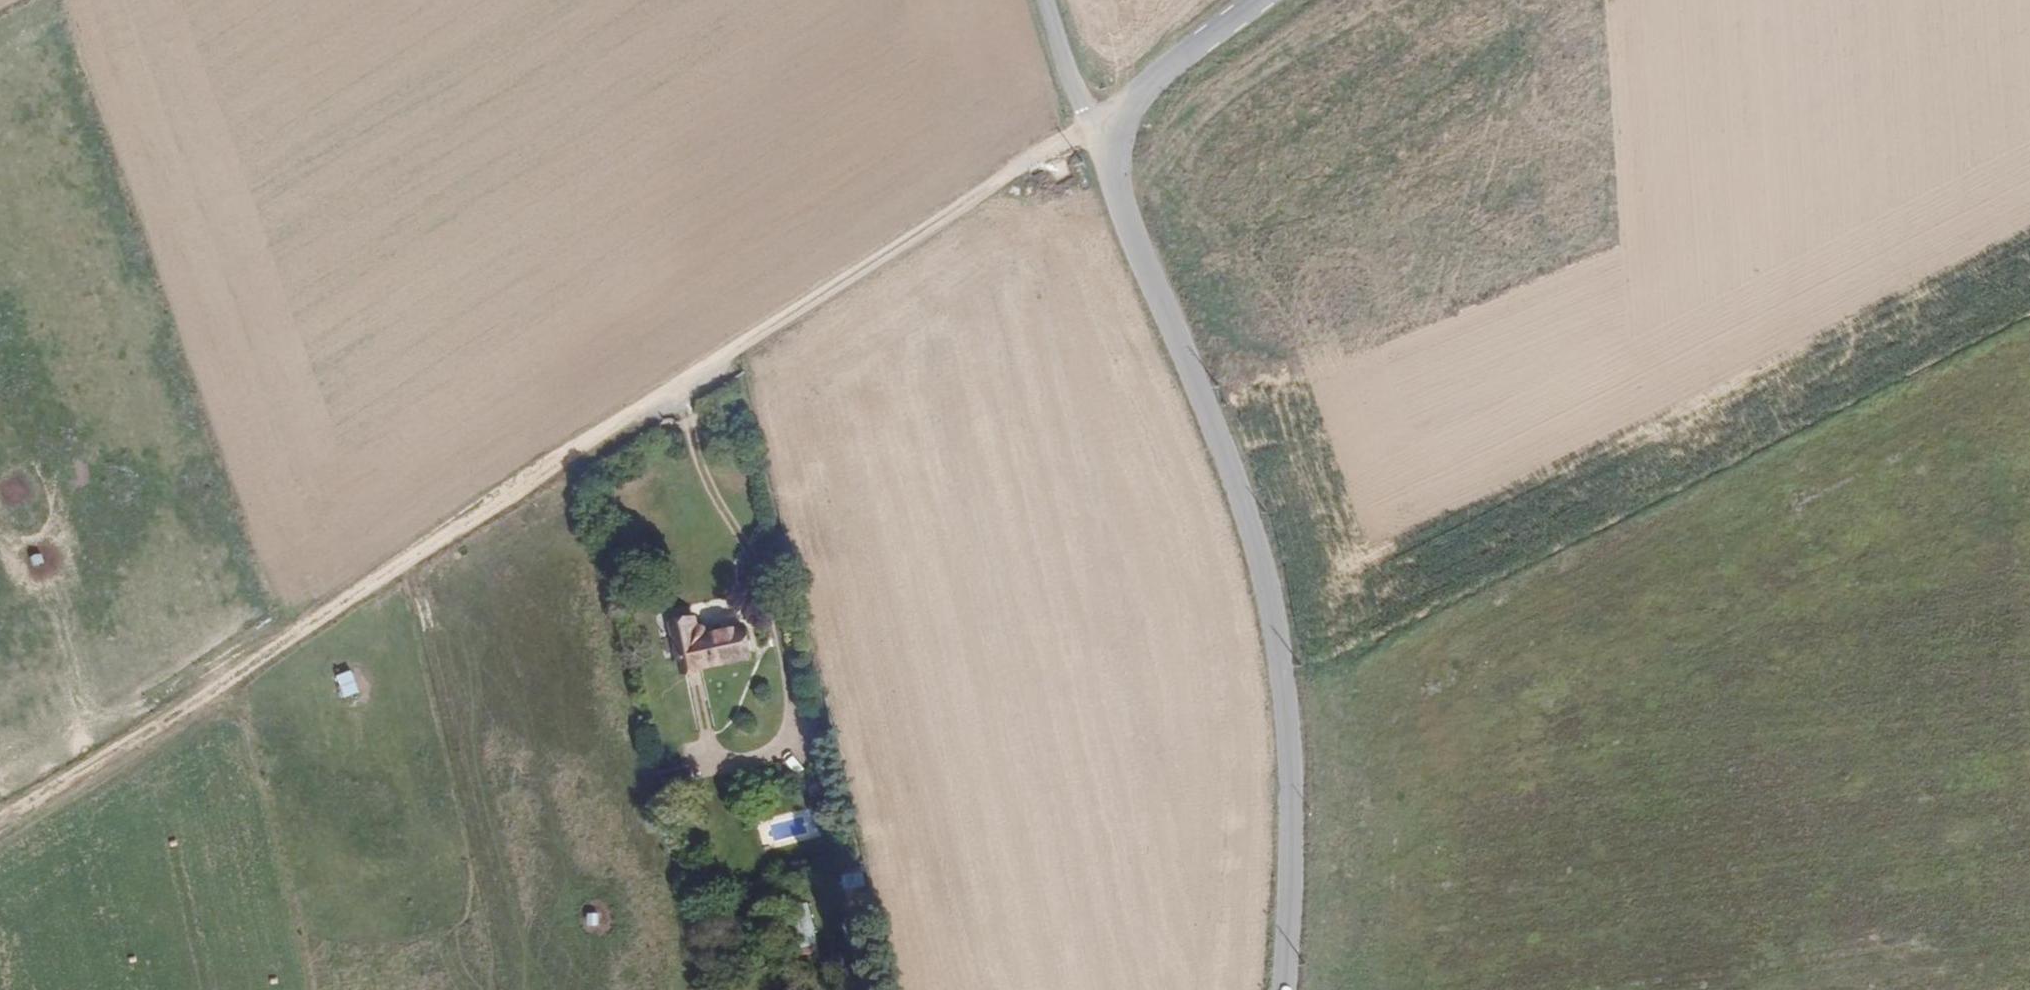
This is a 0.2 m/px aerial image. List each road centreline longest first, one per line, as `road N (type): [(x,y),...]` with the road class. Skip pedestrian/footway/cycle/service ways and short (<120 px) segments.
road 1 (track): [(1096,130),(1056,147),(0,809)]
road 2 (unclassified): [(1285,989),(1296,816),(1277,618),(1244,501),(1096,130)]
road 3 (unclassified): [(1262,0),(1096,130)]
road 4 (unclassified): [(1096,130),(1046,0)]

